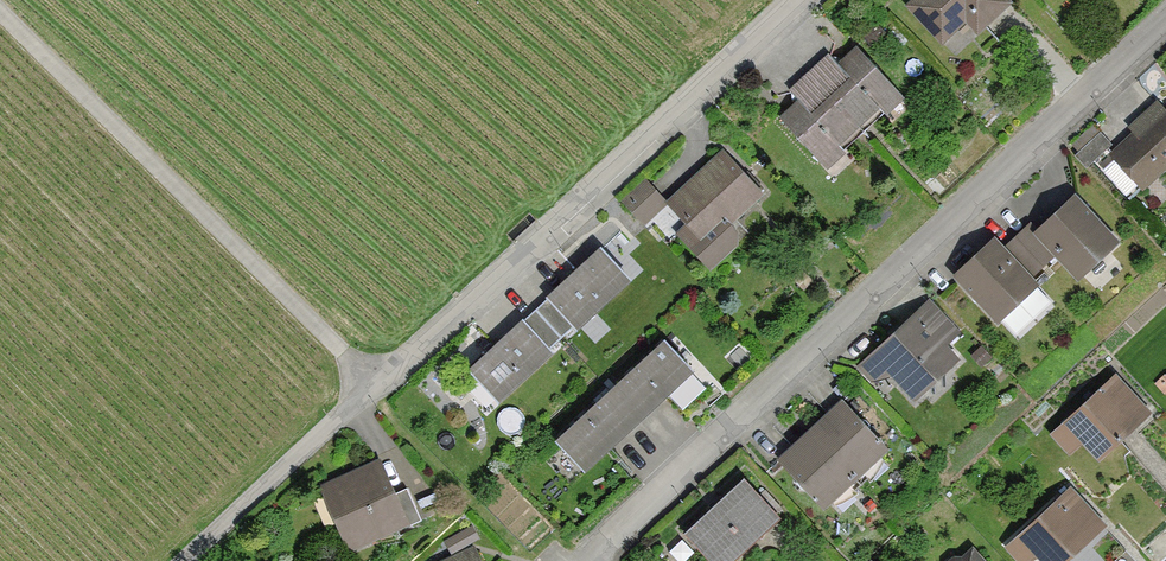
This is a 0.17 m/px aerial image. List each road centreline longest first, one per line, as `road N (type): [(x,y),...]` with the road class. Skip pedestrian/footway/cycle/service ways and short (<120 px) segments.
road 1 (residential): [(193,560),(797,0)]
road 2 (residential): [(589,560),(1165,15)]
road 3 (track): [(0,6),(378,391)]

